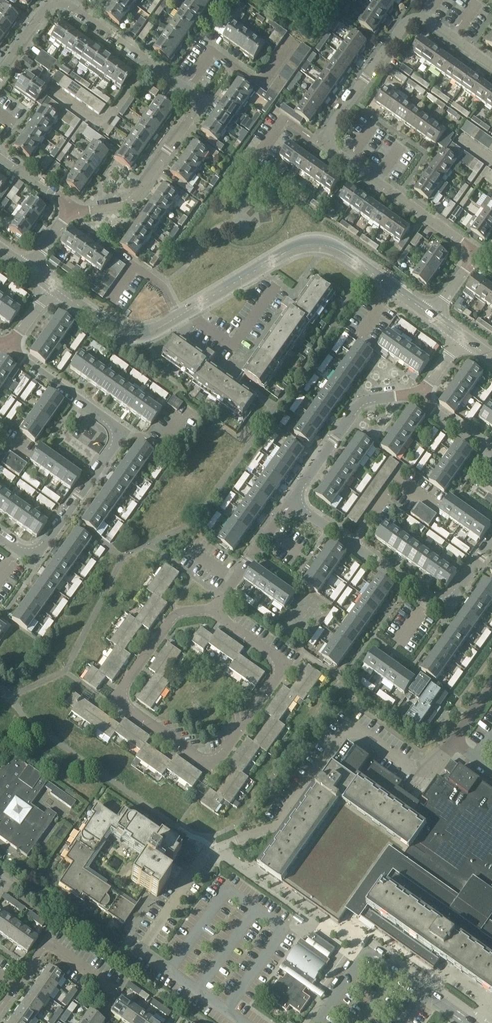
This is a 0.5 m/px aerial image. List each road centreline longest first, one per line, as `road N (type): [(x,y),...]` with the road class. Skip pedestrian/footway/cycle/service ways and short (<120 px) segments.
road 1 (tertiary): [(432,315),(335,247),(315,243),(291,248),(142,333),(116,329),(50,284)]
road 2 (residential): [(73,207),(131,200),(191,116),(192,96),(61,2),(47,8),(0,74)]
road 3 (residential): [(491,65),(428,19),(409,20),(327,137),(333,151),(476,254)]
road 4 (residential): [(213,611),(170,621),(125,683),(130,709),(212,759),(275,680),(272,654)]
road 5 (residential): [(0,536),(28,553),(42,548),(117,438),(113,426),(38,371)]
road 6 (residential): [(292,502),(434,603),(451,598),(491,543)]
road 7 (residential): [(418,398),(359,403),(292,502)]
road 8 (residential): [(213,611),(292,502)]

